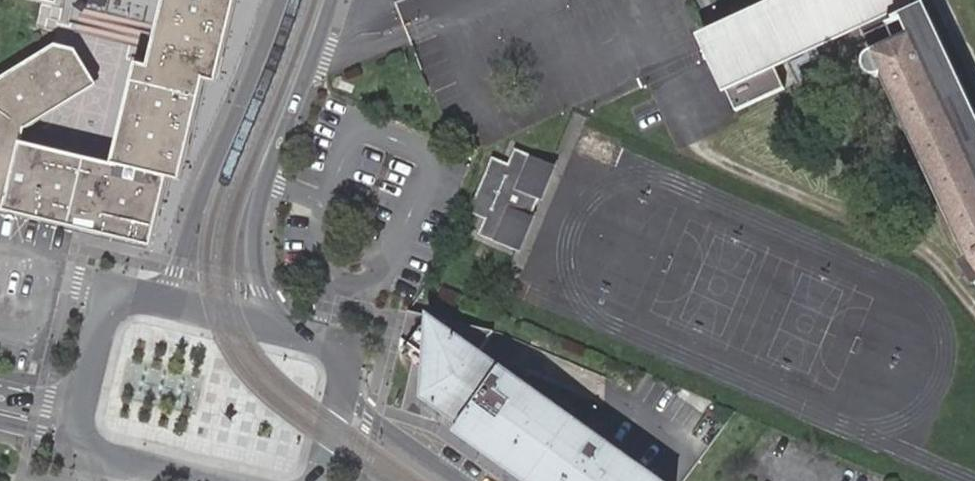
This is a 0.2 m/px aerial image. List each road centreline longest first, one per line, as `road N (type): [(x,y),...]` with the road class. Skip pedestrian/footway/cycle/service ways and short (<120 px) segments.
road 1 (tertiary): [(291,332),(264,292),(254,247),(258,210),(333,0)]
road 2 (tertiary): [(280,0),(179,271),(151,300)]
road 3 (tertiary): [(467,480),(344,393)]
road 4 (tertiary): [(151,300),(109,309),(82,410)]
road 5 (tertiary): [(291,332),(151,300)]

